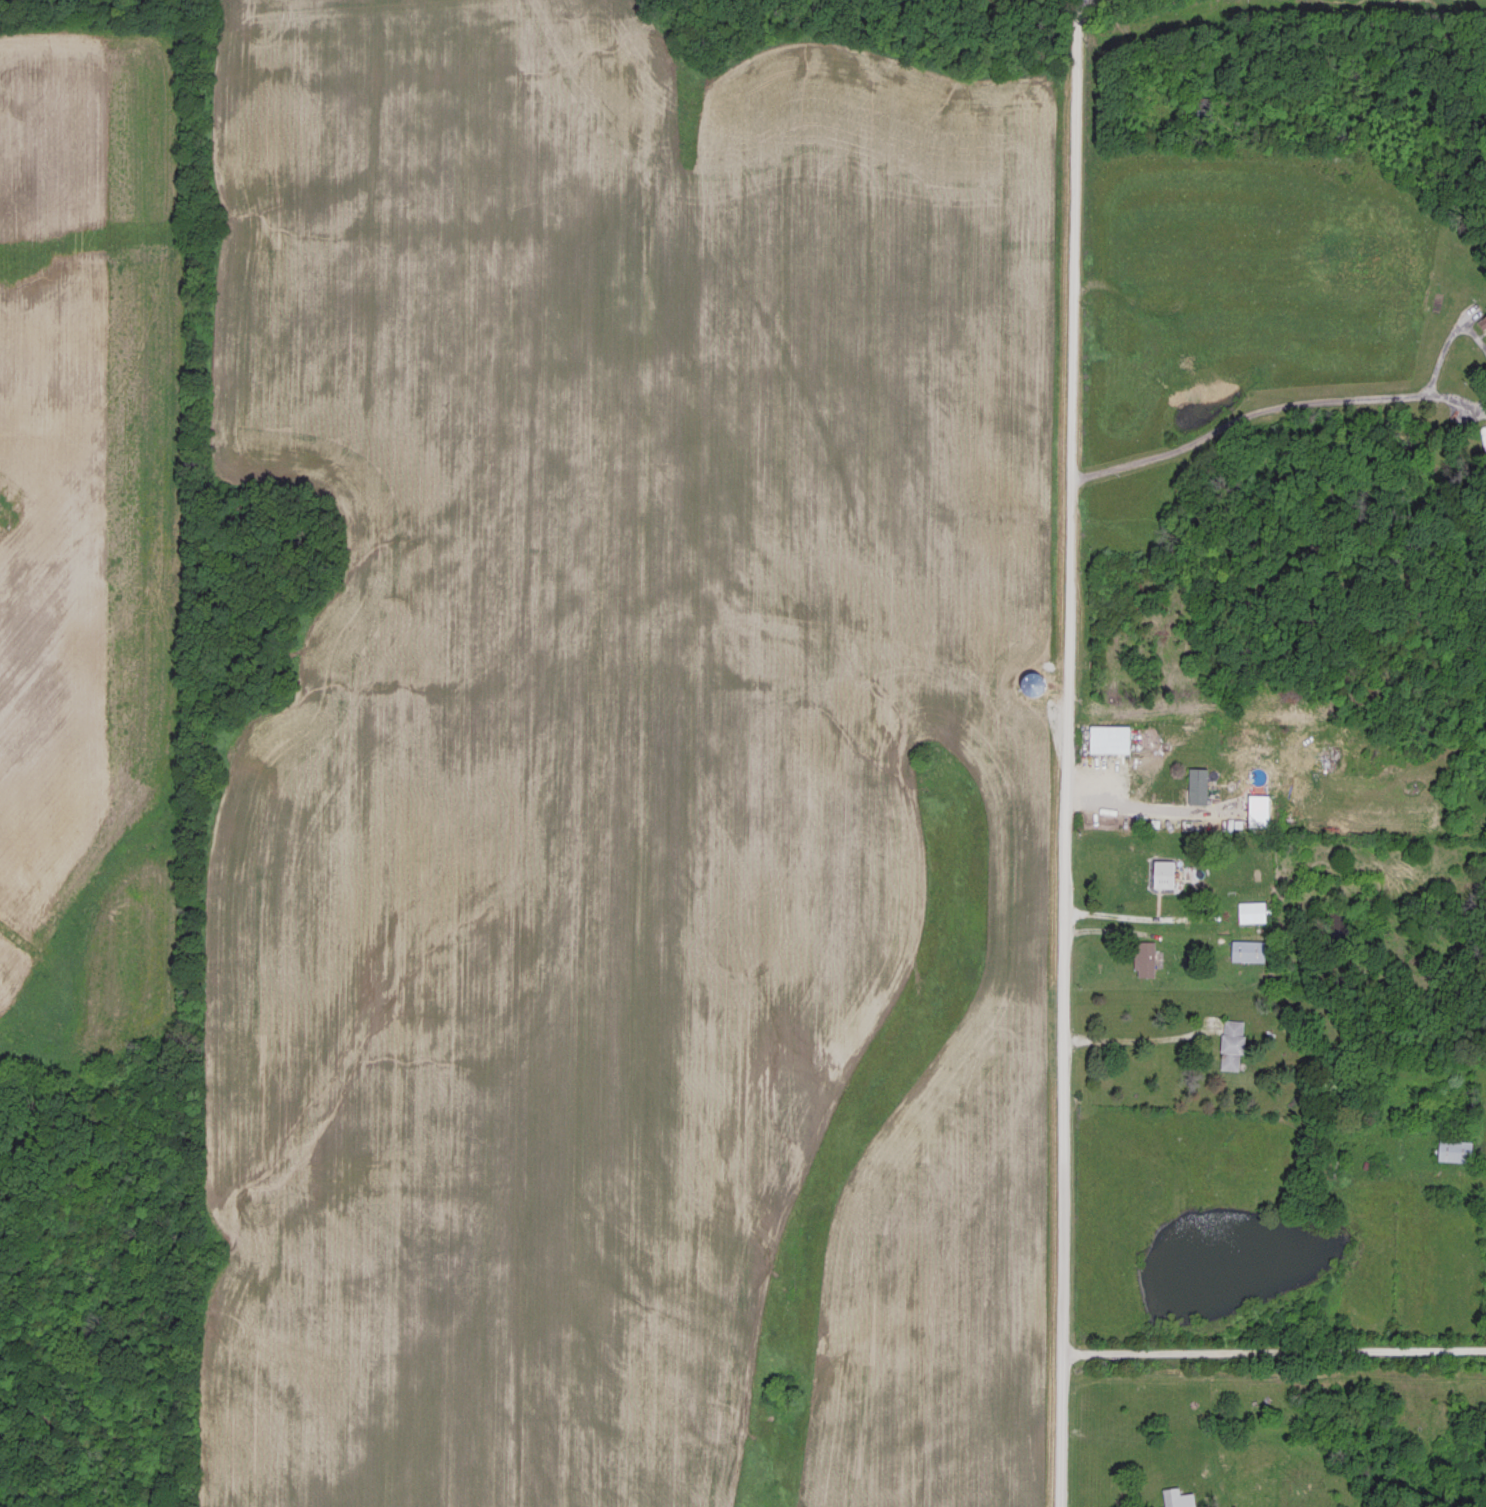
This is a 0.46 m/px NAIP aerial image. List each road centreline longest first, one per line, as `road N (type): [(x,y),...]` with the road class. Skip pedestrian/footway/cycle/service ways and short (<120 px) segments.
road 1 (residential): [(1058,1506),(1082,0)]

